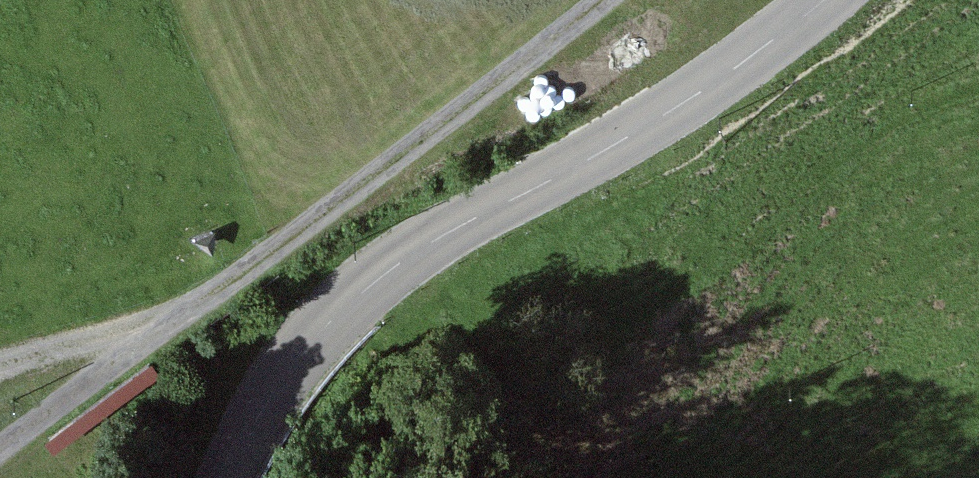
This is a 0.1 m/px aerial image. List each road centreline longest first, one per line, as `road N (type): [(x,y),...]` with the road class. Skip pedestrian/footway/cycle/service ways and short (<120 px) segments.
road 1 (tertiary): [(217,477),(307,333),(420,247),(650,118),(825,0)]
road 2 (track): [(584,0),(443,117),(169,310),(0,357)]

